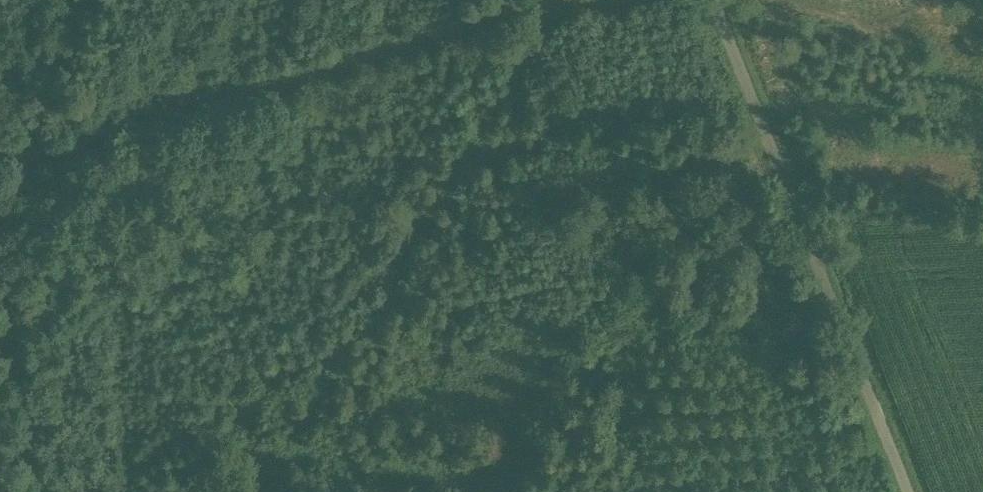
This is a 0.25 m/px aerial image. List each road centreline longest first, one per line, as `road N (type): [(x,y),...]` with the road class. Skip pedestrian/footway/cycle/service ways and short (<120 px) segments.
road 1 (track): [(0,158),(108,136),(544,0)]
road 2 (unclassified): [(904,491),(709,0)]

